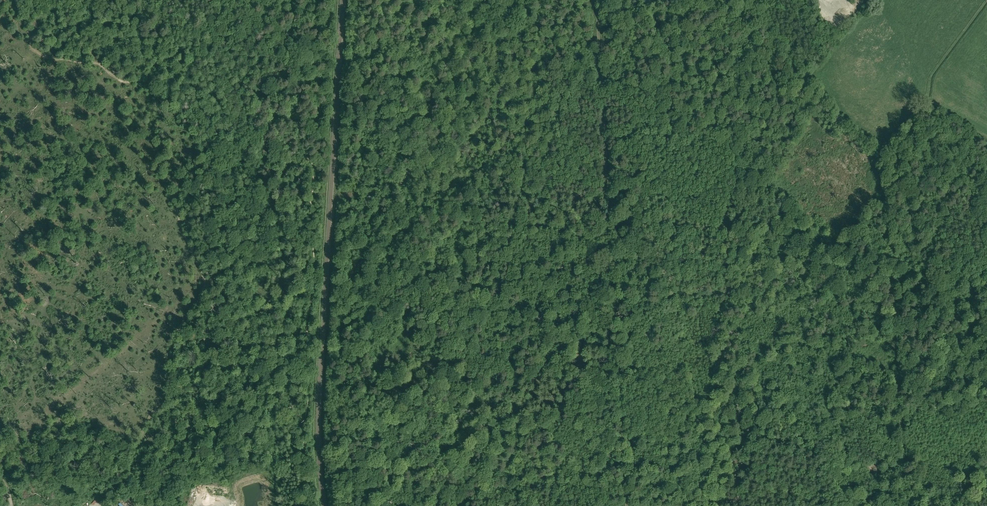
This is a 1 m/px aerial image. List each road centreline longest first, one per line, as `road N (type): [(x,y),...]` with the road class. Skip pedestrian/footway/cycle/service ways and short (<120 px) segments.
road 1 (track): [(178,505),(142,452),(150,422),(172,399),(177,332),(204,290),(175,217),(198,144),(146,87),(31,48),(12,0)]
road 2 (track): [(626,505),(598,0)]
road 3 (track): [(907,505),(881,167)]

